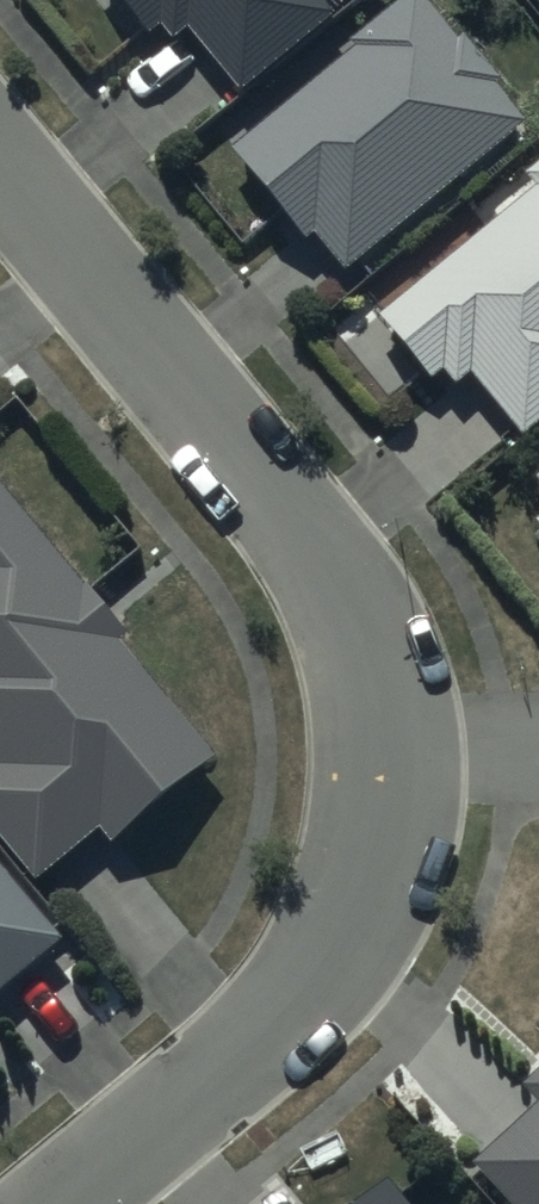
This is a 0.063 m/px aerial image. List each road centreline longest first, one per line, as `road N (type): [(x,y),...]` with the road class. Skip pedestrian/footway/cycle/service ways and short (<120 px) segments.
road 1 (residential): [(0,172),(313,556),(353,621),(386,699),(392,751)]
road 2 (residential): [(392,751),(382,844),(314,978),(246,1051),(61,1203)]
road 3 (residential): [(538,746),(392,751)]

